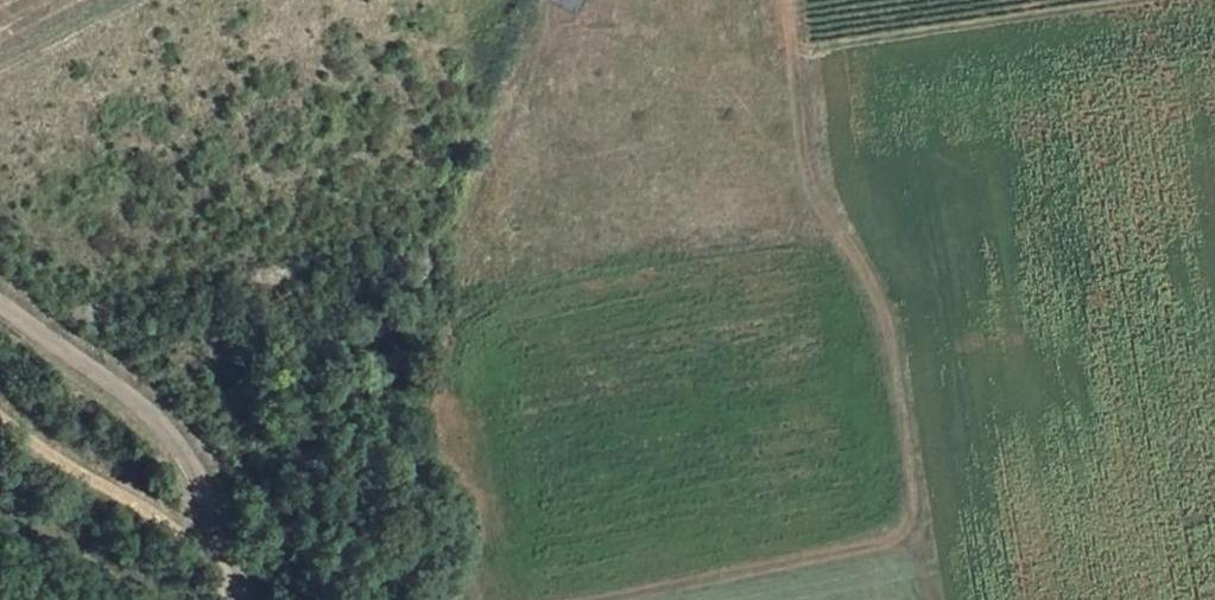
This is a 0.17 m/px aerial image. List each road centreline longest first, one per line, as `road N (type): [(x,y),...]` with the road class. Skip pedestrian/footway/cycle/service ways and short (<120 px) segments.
road 1 (track): [(791,0),(803,158),(866,262),(886,317),(938,599)]
road 2 (unclassified): [(244,599),(177,444),(133,401),(0,302)]
road 3 (track): [(605,599),(927,538)]
road 4 (track): [(0,416),(194,540),(232,578)]

